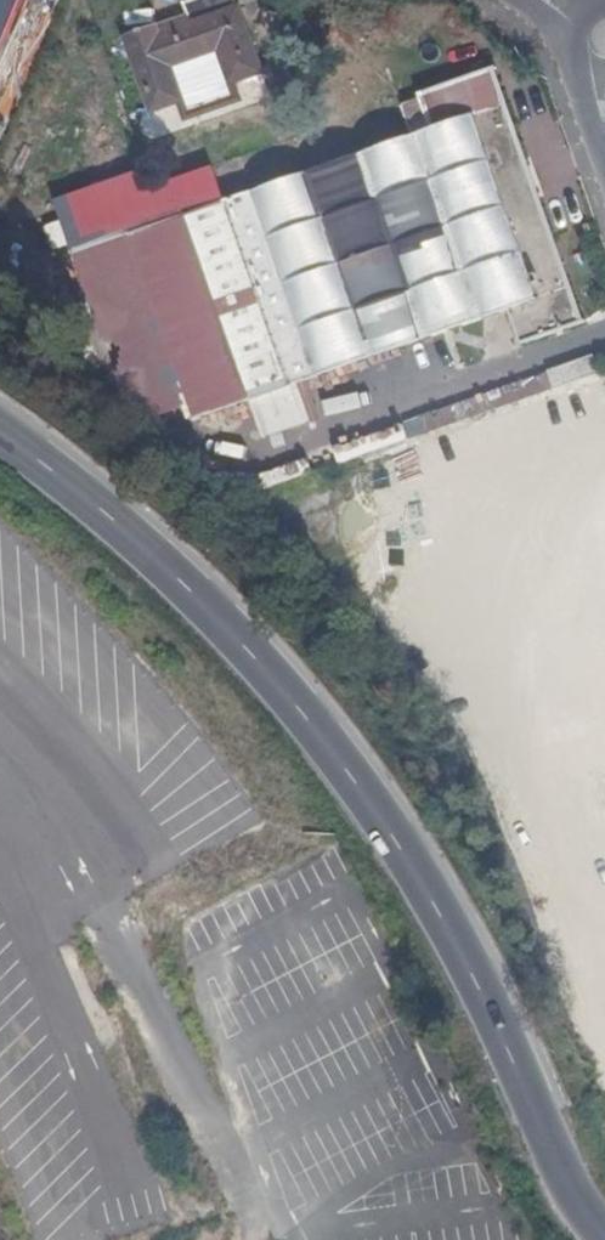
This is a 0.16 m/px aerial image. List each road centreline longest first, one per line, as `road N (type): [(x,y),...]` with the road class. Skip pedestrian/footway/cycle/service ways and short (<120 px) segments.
road 1 (motorway): [(603,1239),(585,1222),(464,956),(356,785),(232,637),(69,494),(0,446)]

